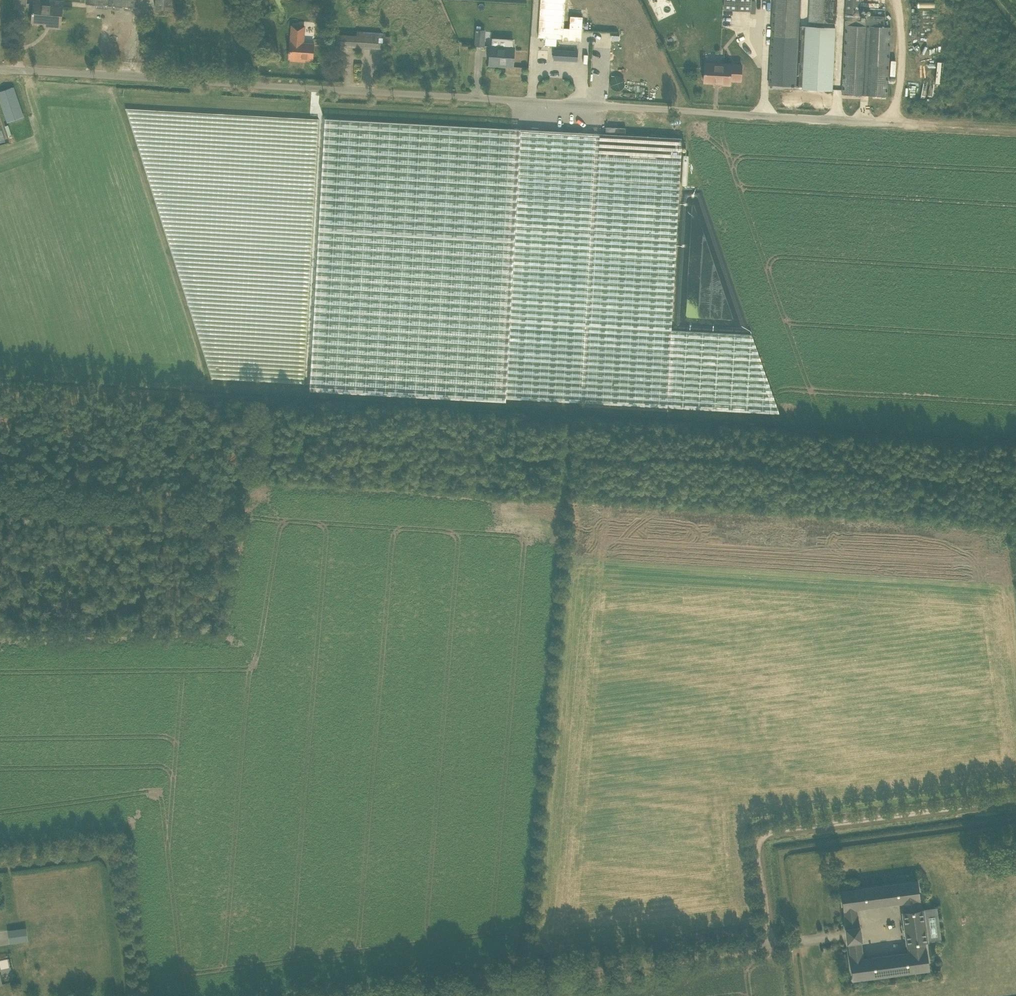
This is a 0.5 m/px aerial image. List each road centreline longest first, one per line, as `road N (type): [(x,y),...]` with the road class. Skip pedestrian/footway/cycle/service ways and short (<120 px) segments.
road 1 (unclassified): [(892,122),(0,69)]
road 2 (track): [(1015,800),(770,832),(758,845),(771,945)]
road 3 (track): [(242,504),(0,495)]
road 4 (track): [(892,122),(1015,129)]

